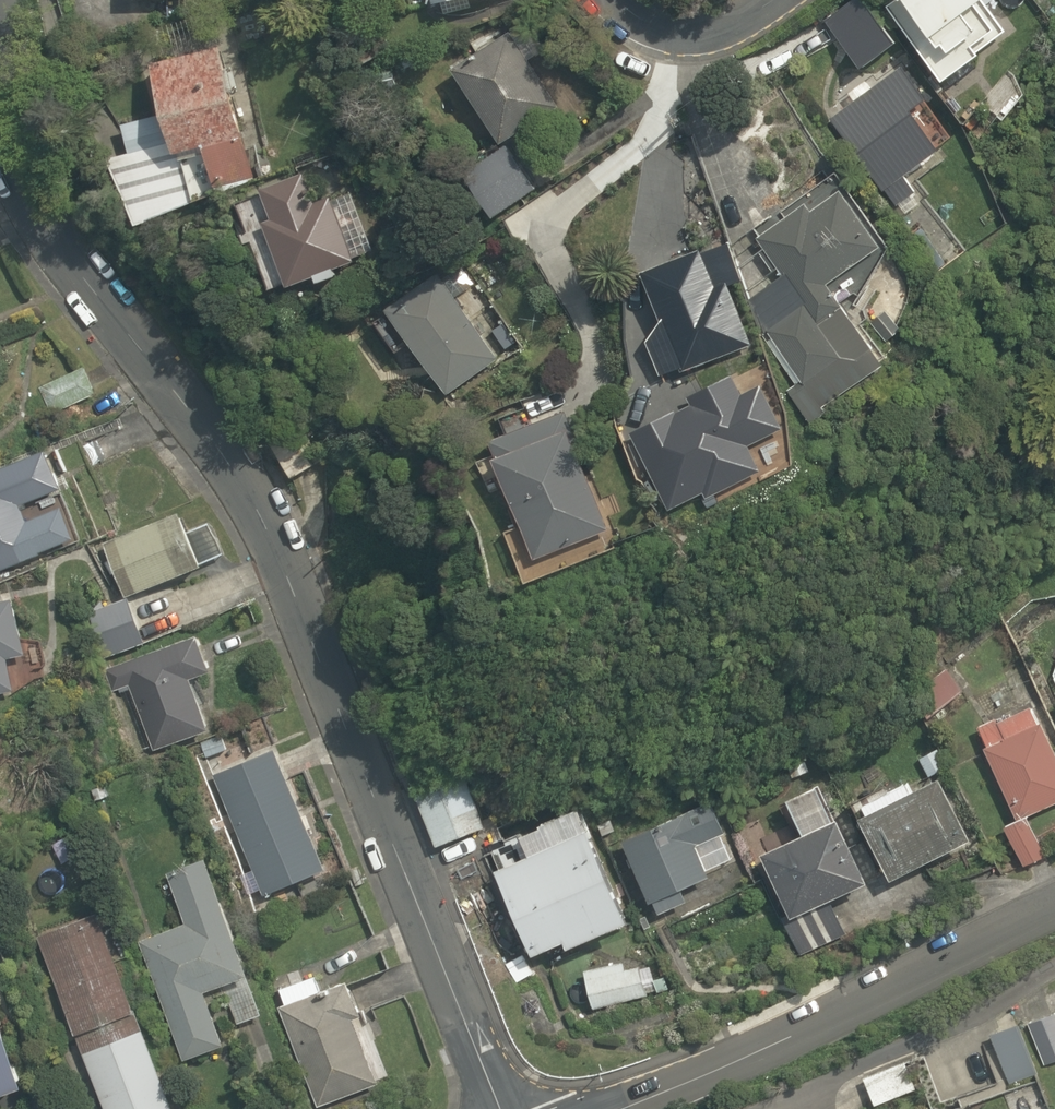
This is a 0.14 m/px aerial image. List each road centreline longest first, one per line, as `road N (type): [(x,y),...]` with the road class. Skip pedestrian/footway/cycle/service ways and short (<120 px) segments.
road 1 (residential): [(0,146),(36,233),(91,286),(161,378),(278,554),(331,668),(505,1108)]
road 2 (unclassified): [(1054,902),(839,1008),(604,1108)]
road 3 (residential): [(789,0),(728,34),(693,43),(637,33),(598,0)]

